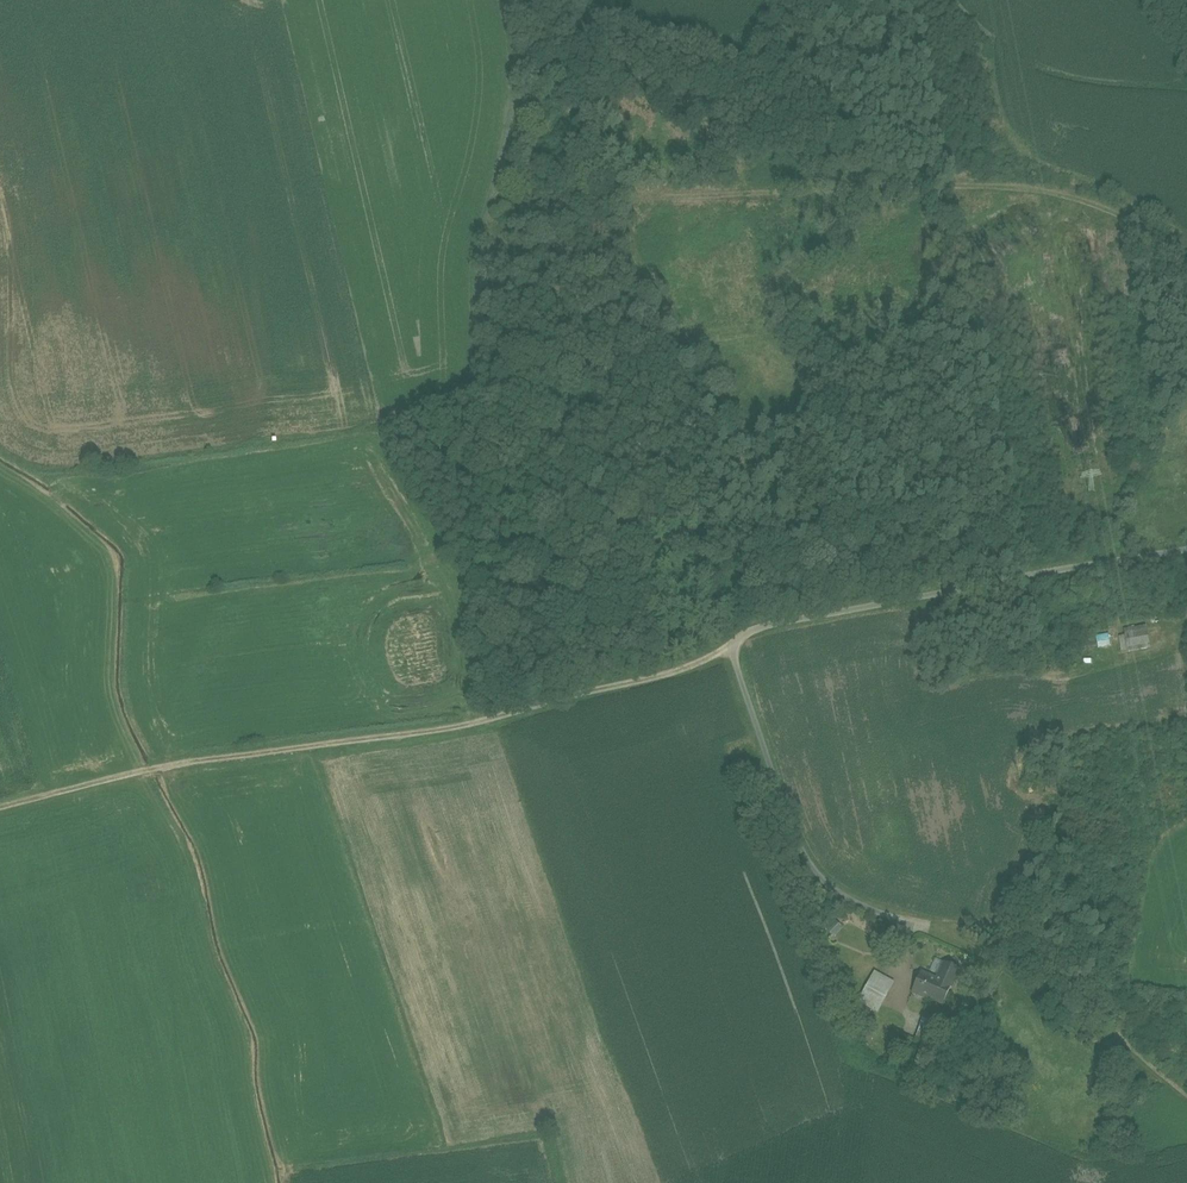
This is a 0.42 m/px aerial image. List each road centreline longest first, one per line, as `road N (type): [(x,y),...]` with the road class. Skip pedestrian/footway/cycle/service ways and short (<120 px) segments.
road 1 (track): [(737,647),(696,667),(450,730),(132,774),(0,808)]
road 2 (track): [(737,647),(630,211),(566,79),(516,12)]
road 3 (track): [(1186,277),(1133,227),(1053,192),(980,184),(622,194)]
road 4 (track): [(837,165),(837,107),(866,40),(914,0)]
road 5 (track): [(861,189),(812,142),(756,62)]

